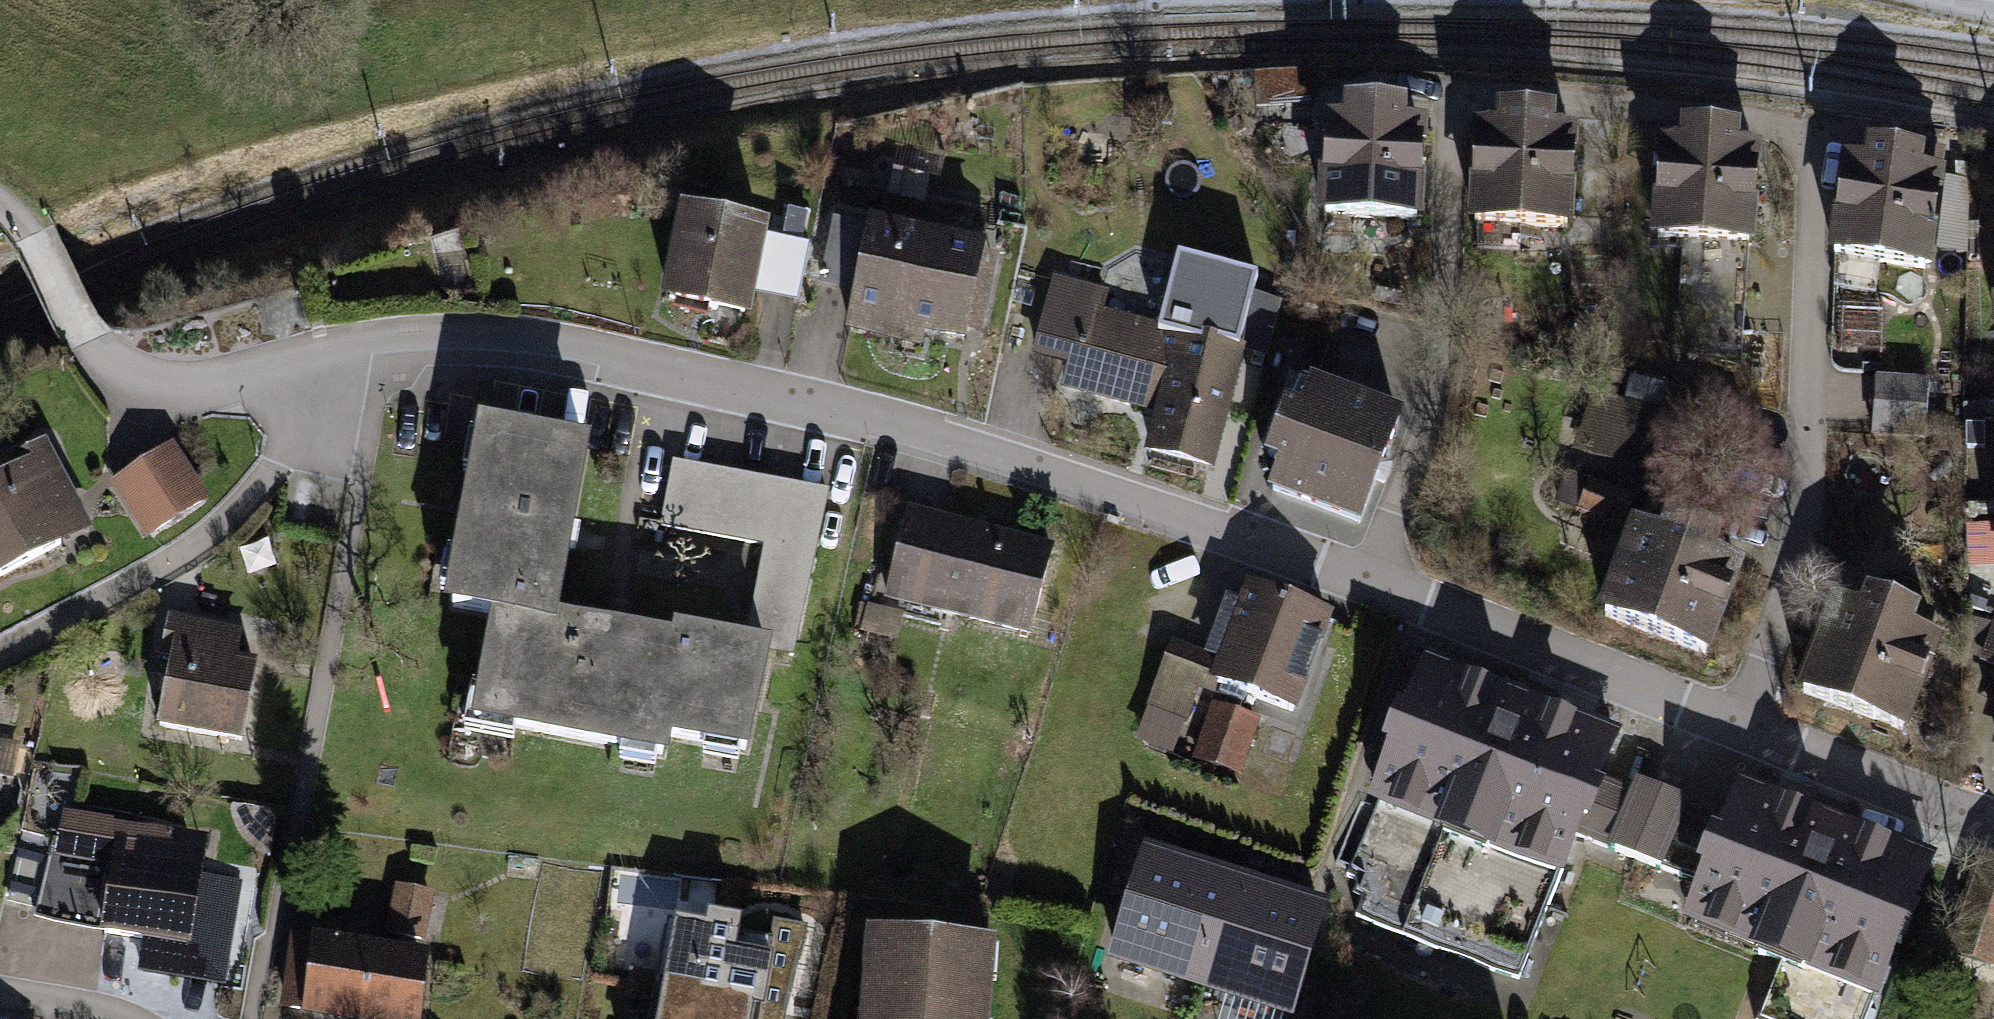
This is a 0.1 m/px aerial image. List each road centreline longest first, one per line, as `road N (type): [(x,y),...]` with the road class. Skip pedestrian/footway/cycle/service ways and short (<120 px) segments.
road 1 (residential): [(1738,726),(1800,557),(1809,145),(1764,124),(1435,101),(1432,395),(1368,582)]
road 2 (residential): [(1368,582),(915,429),(585,346),(492,335),(396,335),(326,352)]
road 3 (residential): [(326,352),(304,428),(222,525),(0,662)]
road 4 (residential): [(326,352),(168,389),(88,343),(30,233),(0,202)]
road 5 (residential): [(1738,726),(1368,582)]
road 6 (residential): [(1993,823),(1738,726)]

